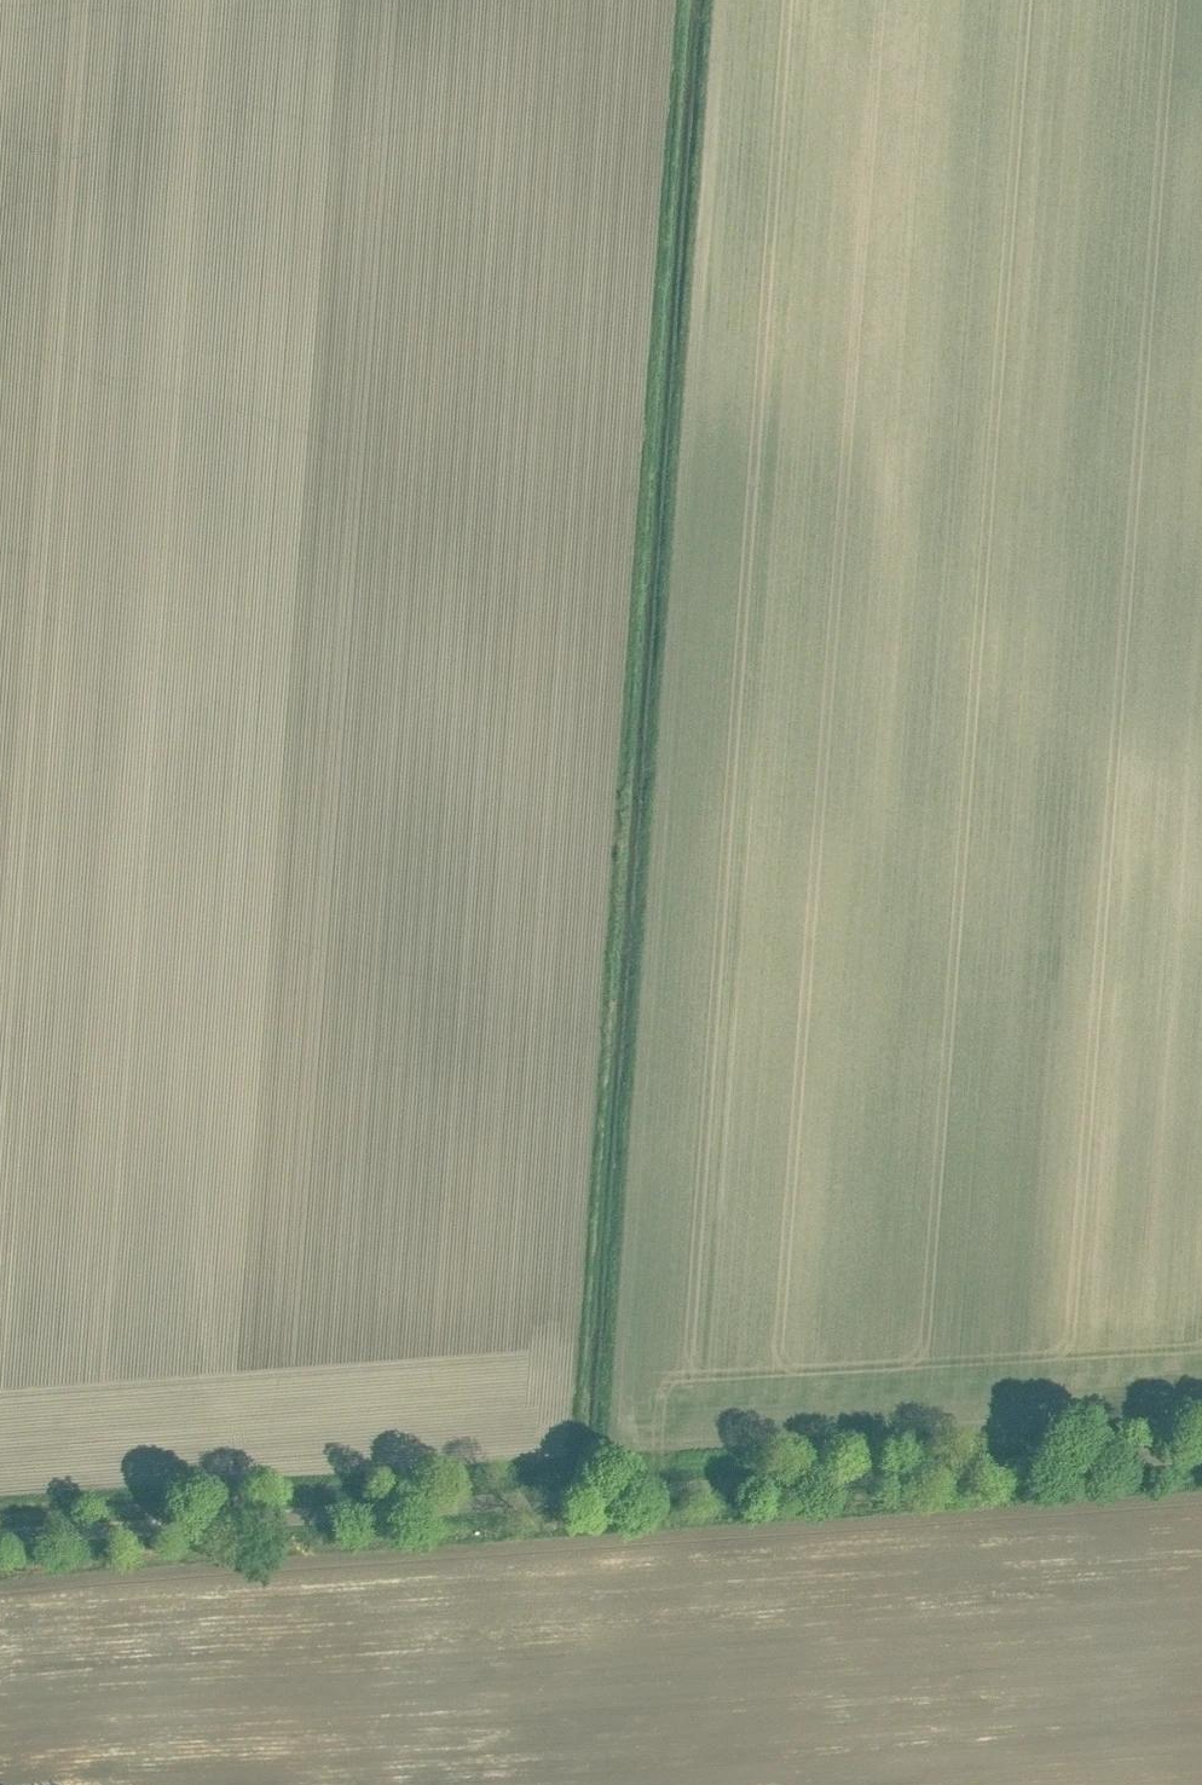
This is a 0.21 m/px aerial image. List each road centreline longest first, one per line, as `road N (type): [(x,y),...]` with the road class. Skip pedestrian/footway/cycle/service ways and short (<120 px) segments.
road 1 (unclassified): [(0,1537),(1201,1448)]

